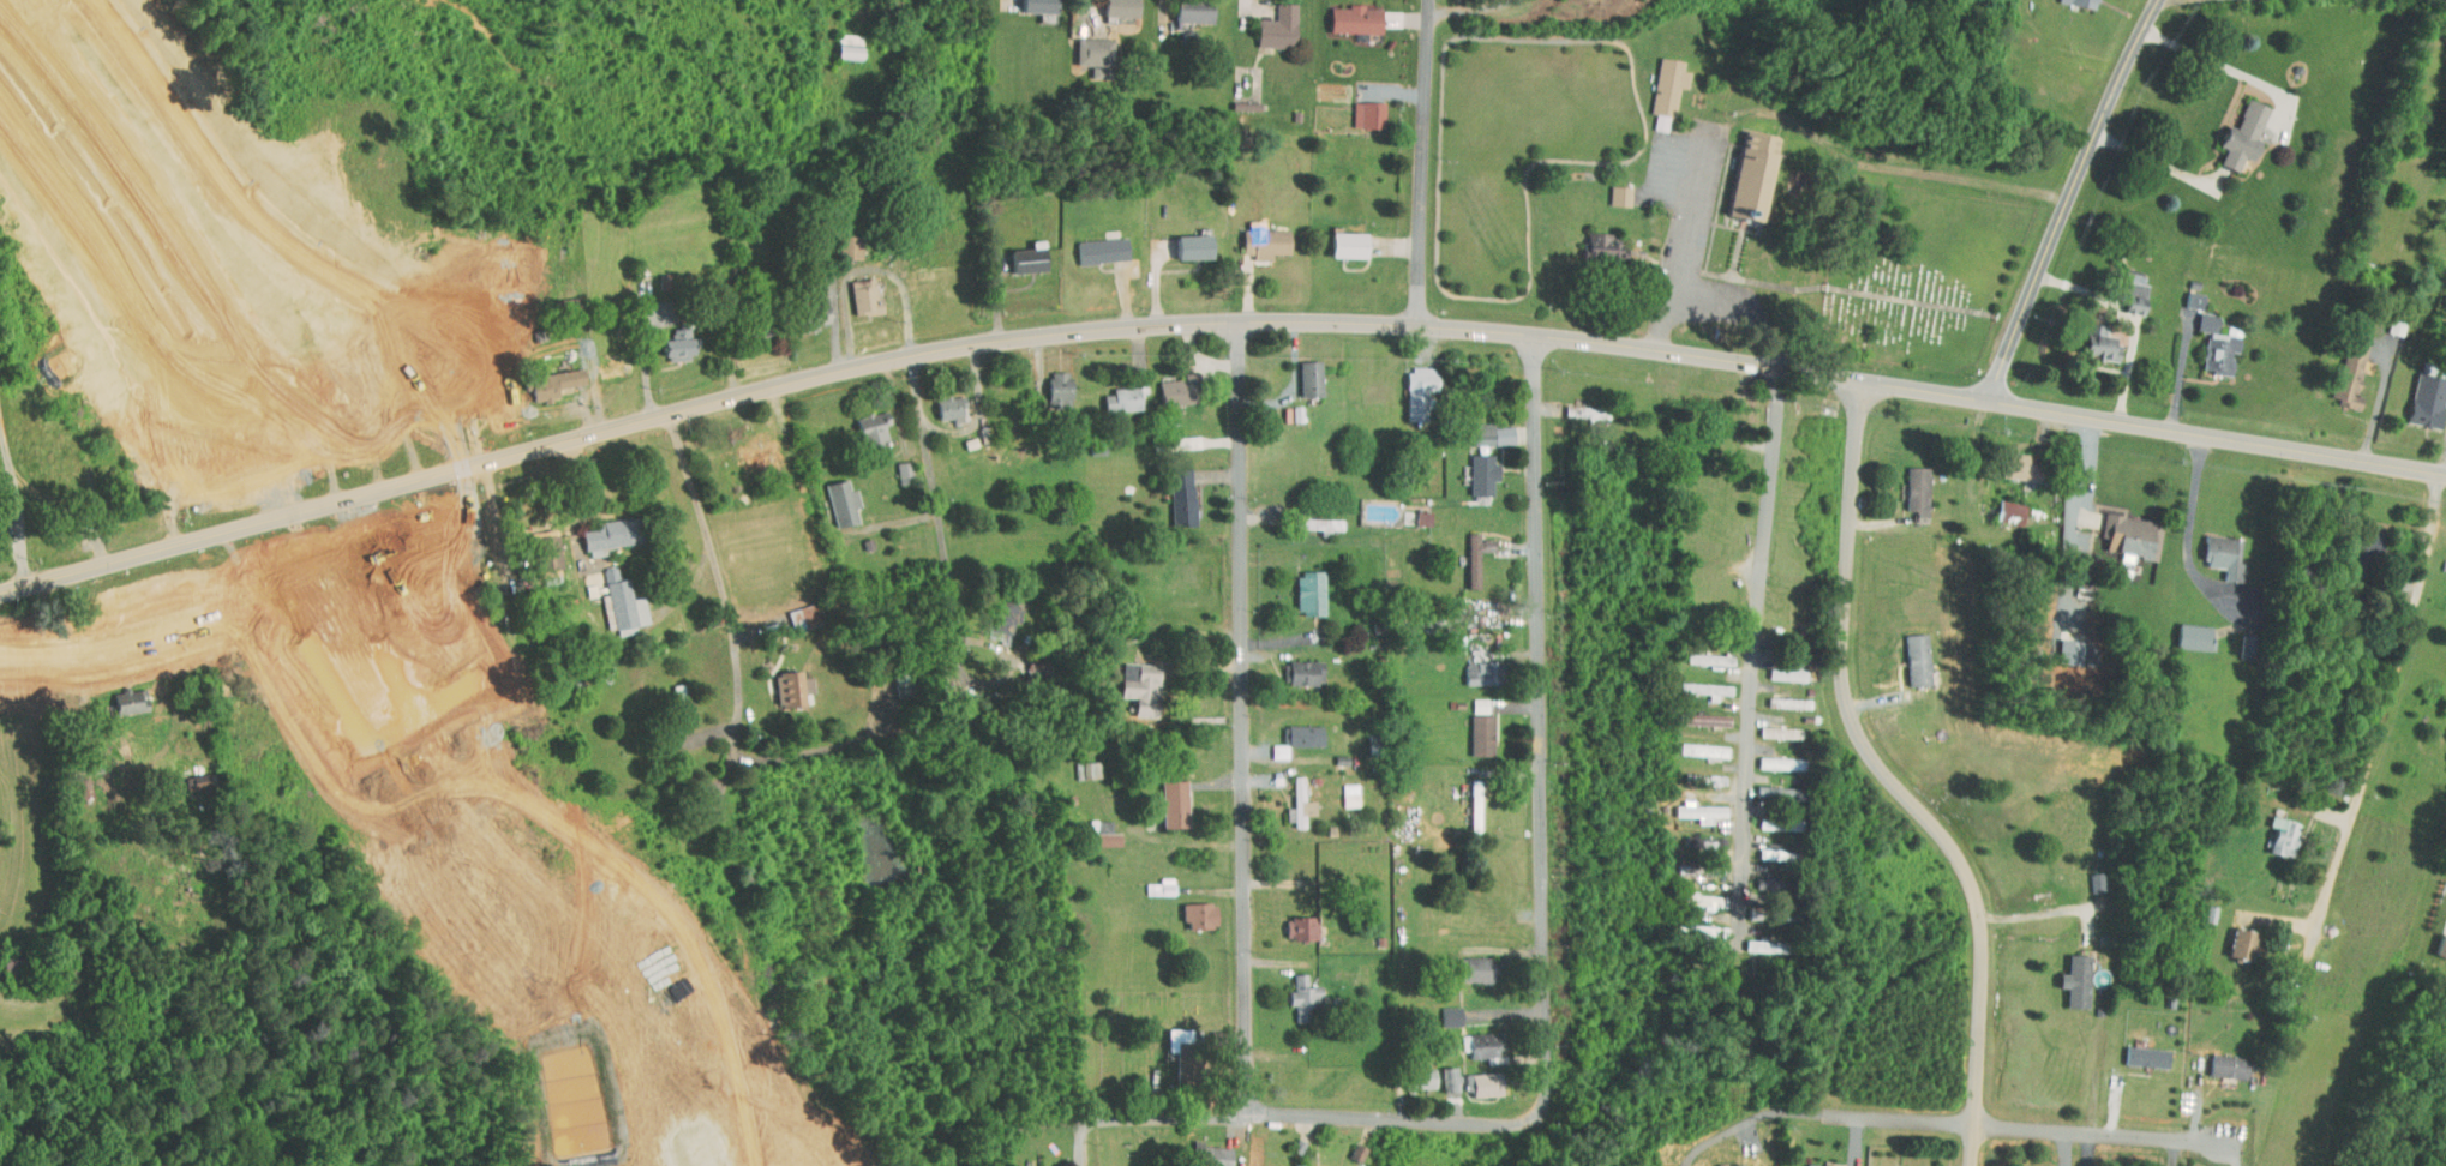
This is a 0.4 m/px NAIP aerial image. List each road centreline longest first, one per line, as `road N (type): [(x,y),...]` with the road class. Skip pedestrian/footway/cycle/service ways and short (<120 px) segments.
road 1 (primary): [(2445,475),(1600,342),(1419,325),(1240,321),(1042,336),(869,371),(738,410),(415,539)]
road 2 (residential): [(1972,1165),(1982,909),(1965,867),(1862,735),(1847,692),(1862,380)]
road 3 (residential): [(1249,1112),(1240,321)]
road 4 (residential): [(1541,1113),(1549,1083),(1533,335)]
road 5 (residential): [(580,473),(553,411),(514,368),(343,278),(276,230),(239,193),(98,0)]
road 6 (residential): [(2445,475),(2319,936)]
road 7 (residential): [(1989,401),(2128,62),(2163,0)]
road 8 (residential): [(1827,1114),(2226,1142)]
road 9 (residential): [(1419,325),(1430,0)]
road 10 (residential): [(1249,1112),(1512,1123),(1541,1113)]
road 11 (primary): [(0,653),(118,643),(254,602)]
road 12 (primary): [(254,602),(415,539)]

